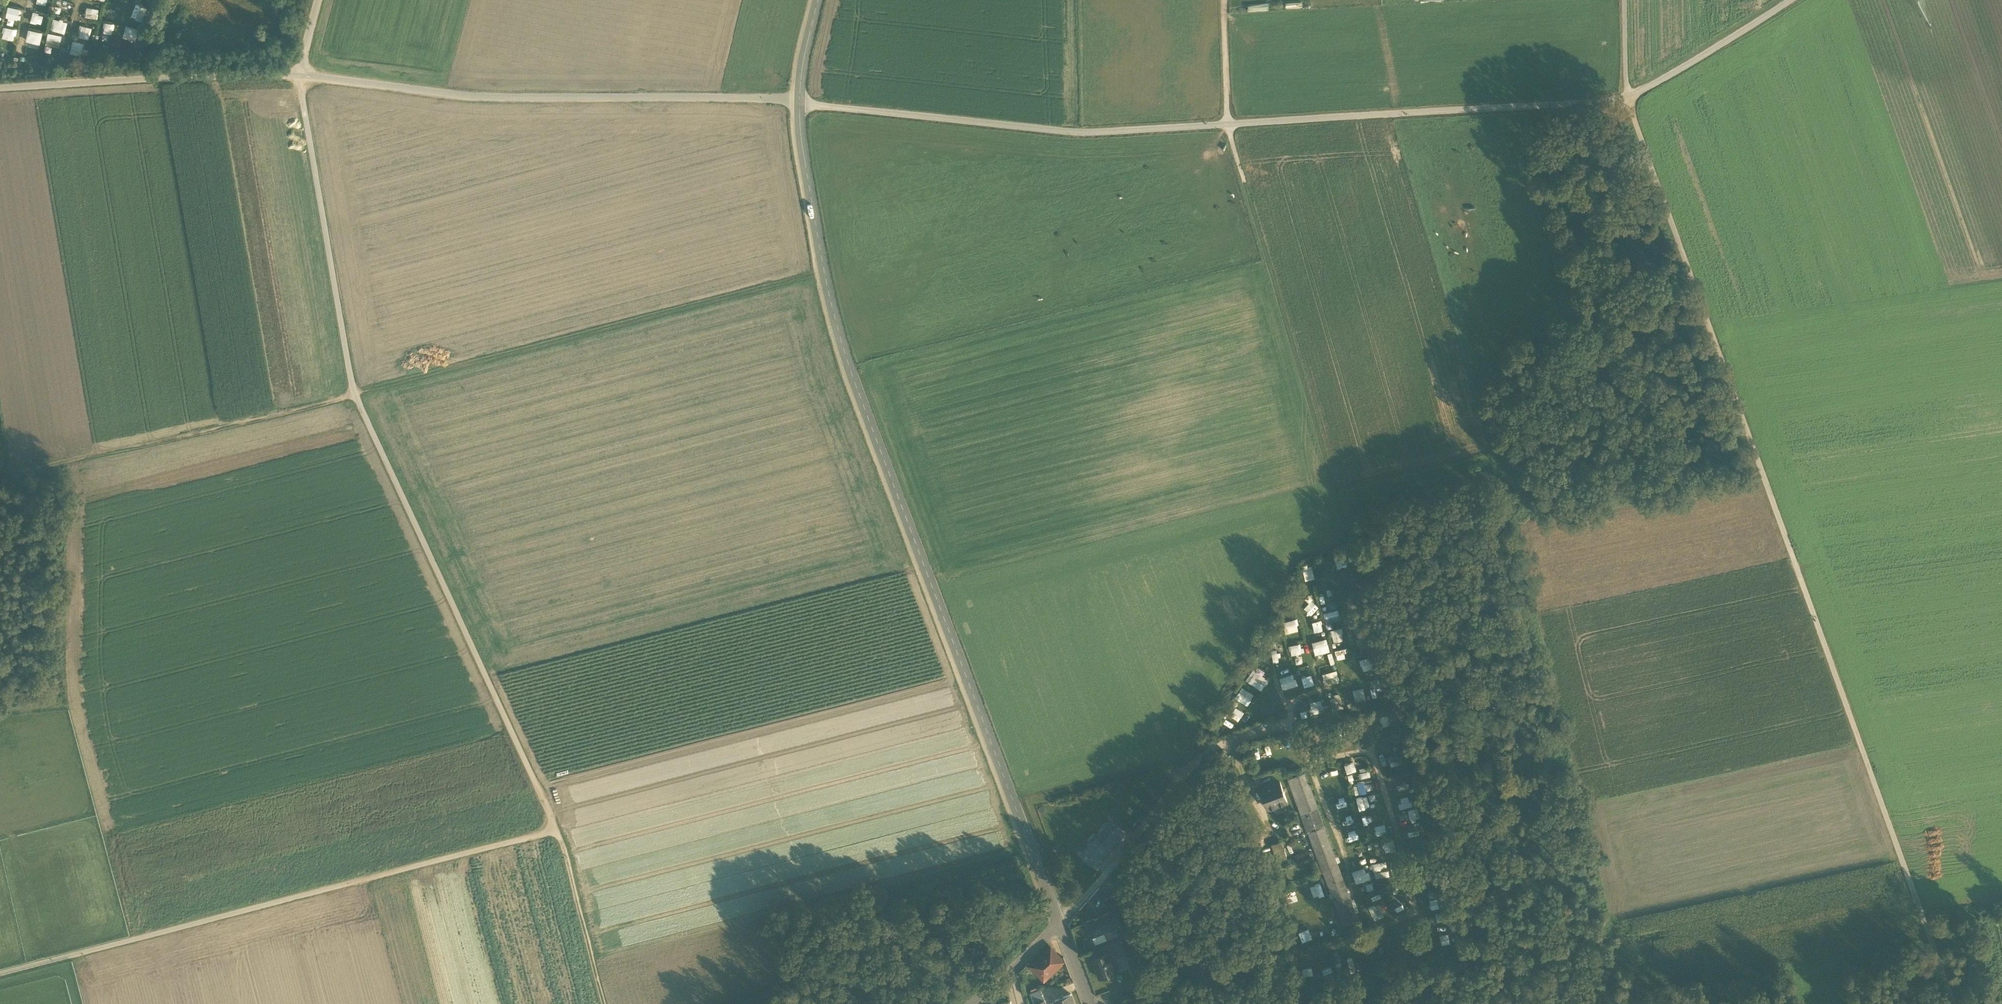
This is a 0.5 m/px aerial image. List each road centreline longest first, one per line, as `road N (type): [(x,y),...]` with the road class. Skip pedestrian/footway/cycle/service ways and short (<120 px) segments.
road 1 (unclassified): [(1953,1003),(1626,96)]
road 2 (residential): [(1059,923),(851,366),(825,273),(800,100)]
road 3 (unclassified): [(1626,96),(1080,132),(800,100)]
road 4 (track): [(0,973),(557,829)]
road 5 (unclassified): [(800,100),(479,95),(298,75)]
road 6 (track): [(825,273),(354,394)]
road 7 (track): [(557,829),(354,394)]
road 8 (track): [(1247,189),(1349,546)]
road 9 (track): [(354,394),(0,480)]
road 10 (track): [(354,394),(298,75)]
road 11 (residential): [(1299,724),(1214,751),(1059,923)]
road 12 (unclassified): [(298,75),(0,87)]
road 13 (track): [(1247,189),(1227,124),(1225,0)]
road 14 (unclassified): [(1791,0),(1626,96)]
road 15 (track): [(604,1003),(557,829)]

